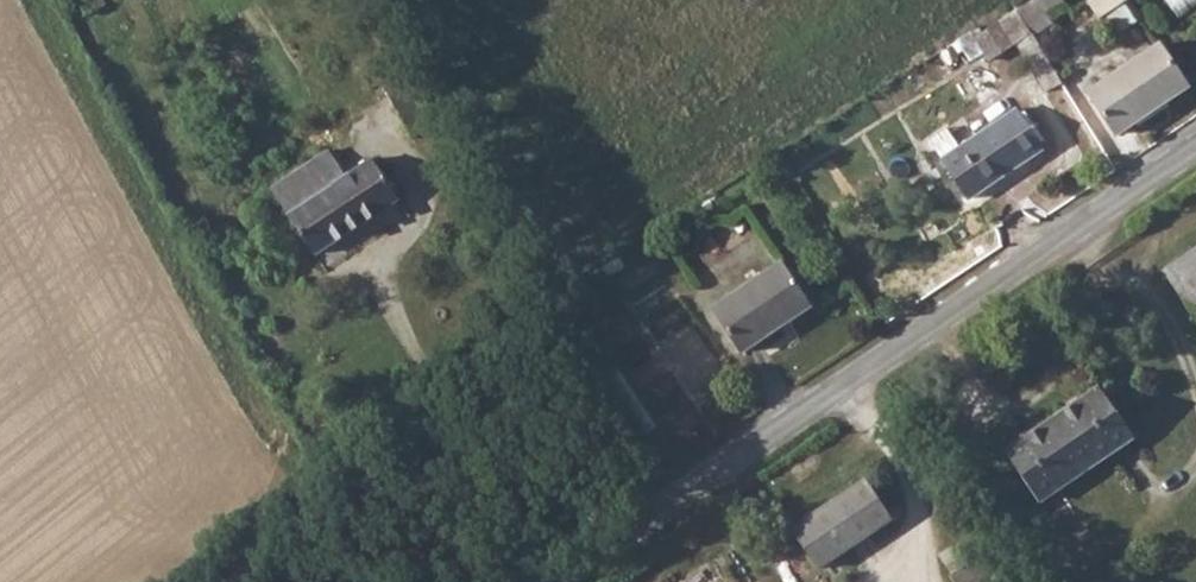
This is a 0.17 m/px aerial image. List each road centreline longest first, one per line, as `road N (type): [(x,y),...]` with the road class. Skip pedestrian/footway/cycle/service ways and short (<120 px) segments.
road 1 (residential): [(551,581),(1195,144)]

